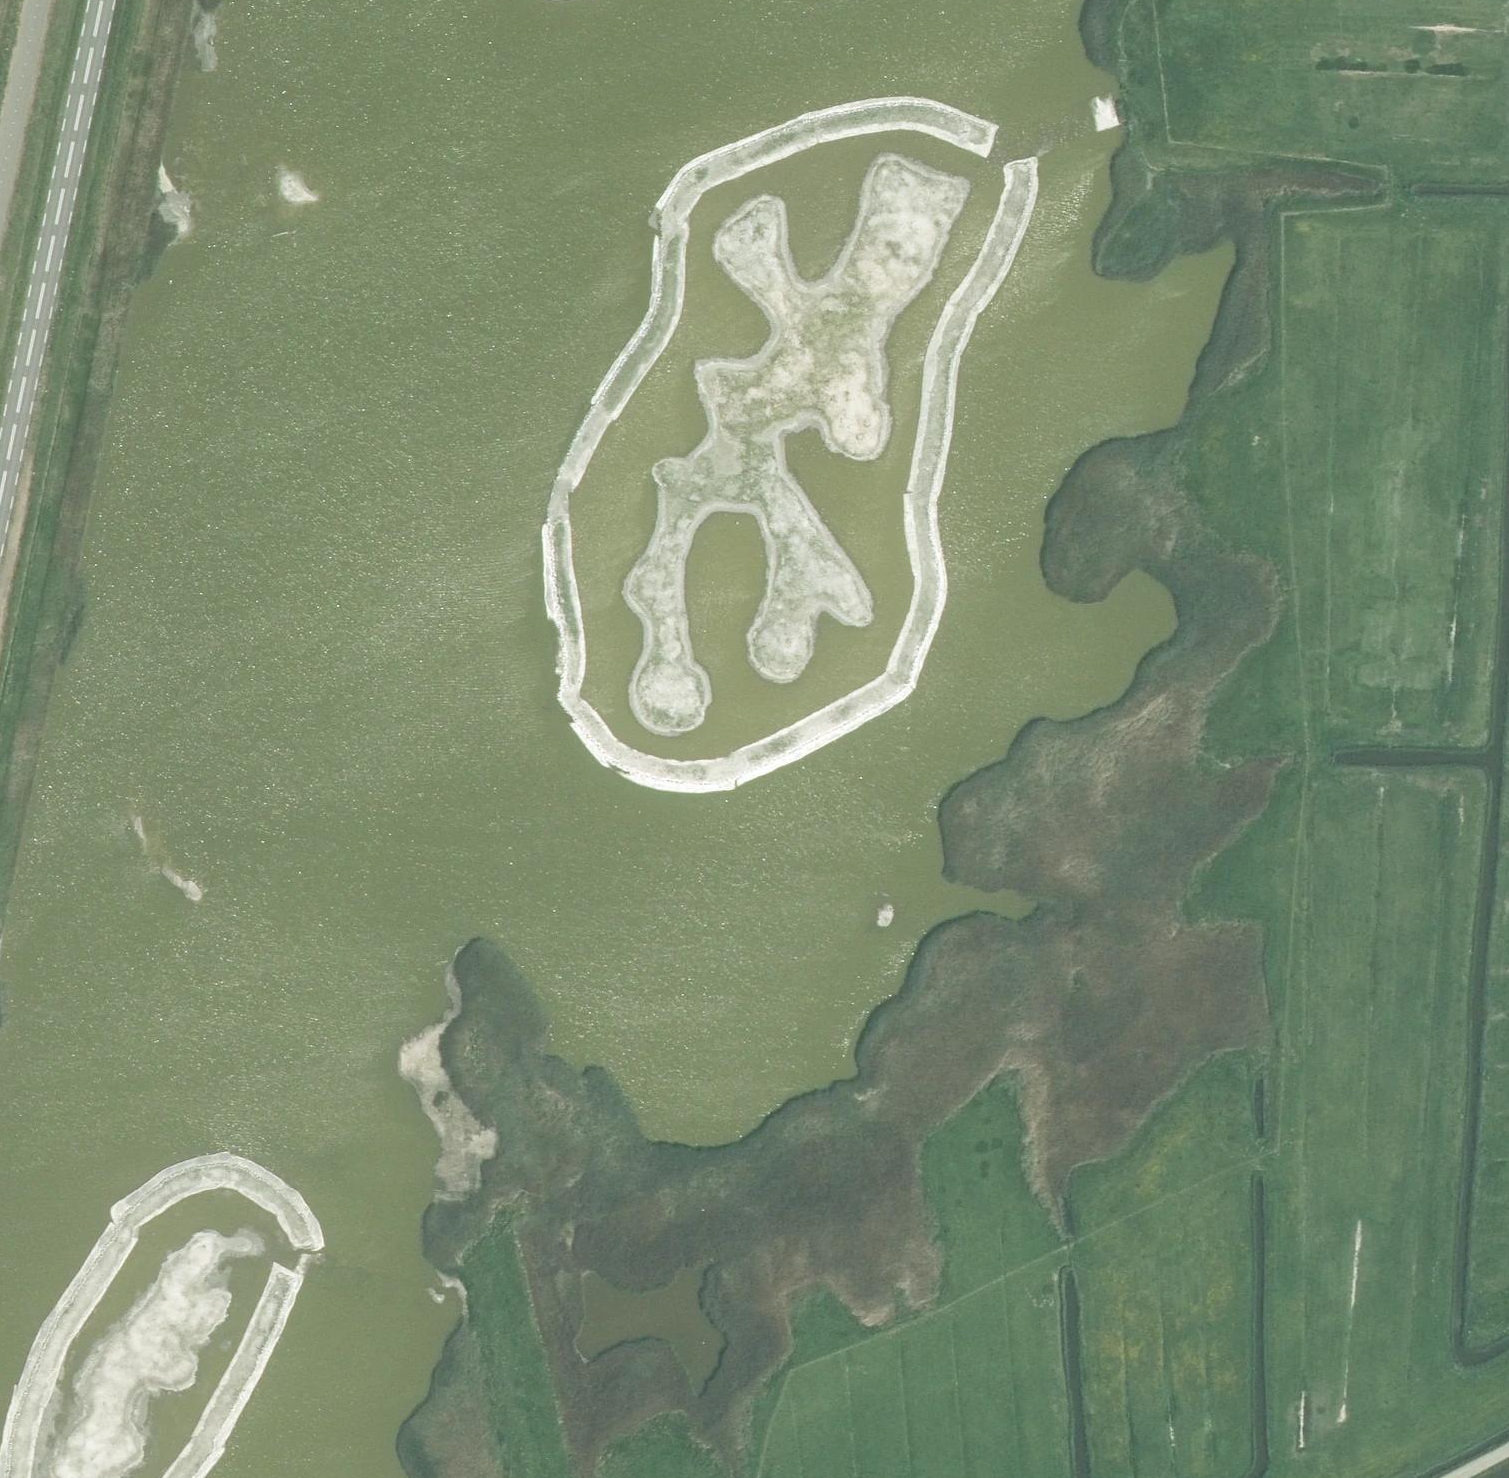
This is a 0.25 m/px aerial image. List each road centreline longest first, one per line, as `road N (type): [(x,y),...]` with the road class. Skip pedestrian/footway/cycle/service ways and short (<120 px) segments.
road 1 (tertiary): [(0,490),(101,0)]

